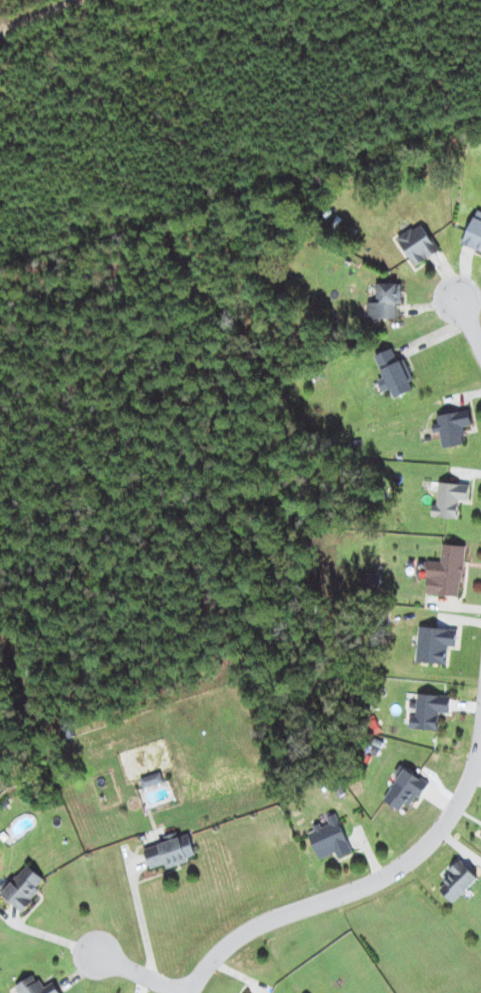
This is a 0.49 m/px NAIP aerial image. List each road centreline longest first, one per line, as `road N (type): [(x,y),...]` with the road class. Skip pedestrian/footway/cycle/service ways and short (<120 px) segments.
road 1 (residential): [(480,734),(462,798),(401,869),(243,932),(188,992)]

